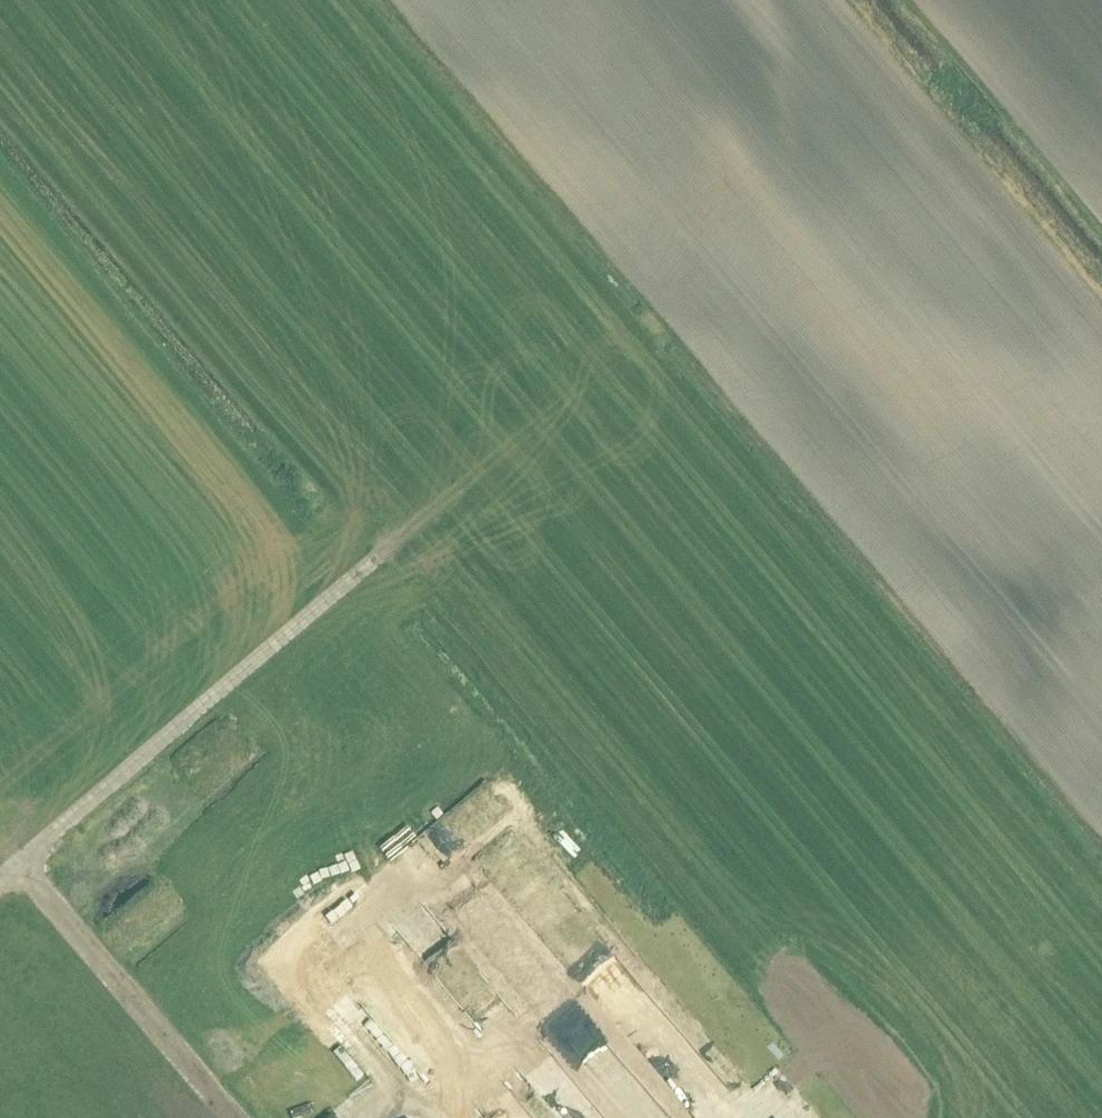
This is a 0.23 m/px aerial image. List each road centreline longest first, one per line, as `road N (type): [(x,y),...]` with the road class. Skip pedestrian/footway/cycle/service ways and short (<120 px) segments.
road 1 (track): [(345,589),(0,880)]
road 2 (track): [(230,1117),(22,862)]

